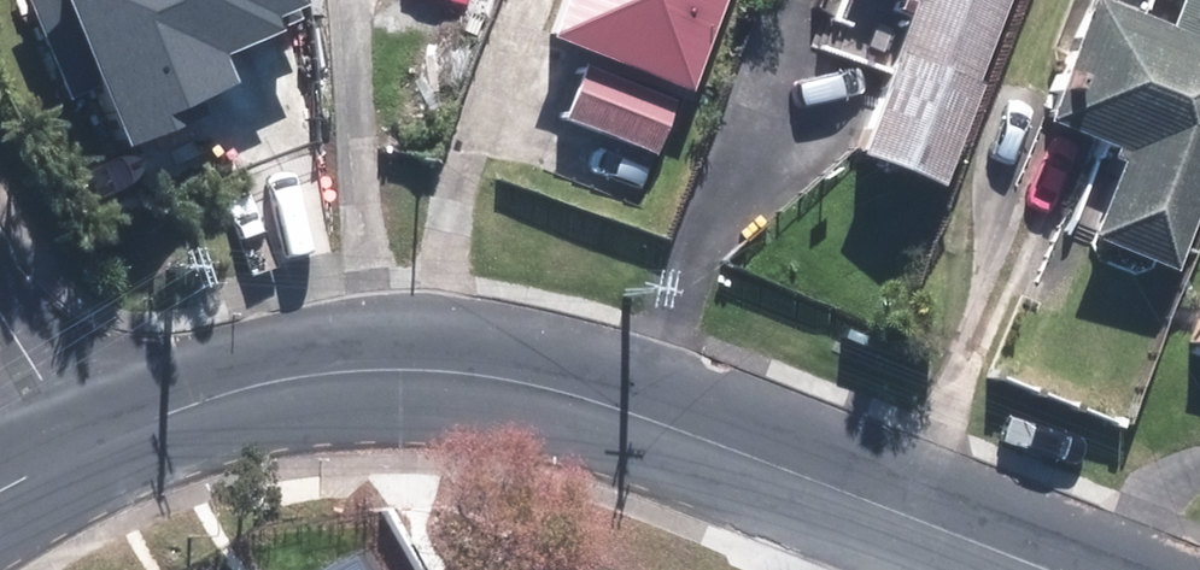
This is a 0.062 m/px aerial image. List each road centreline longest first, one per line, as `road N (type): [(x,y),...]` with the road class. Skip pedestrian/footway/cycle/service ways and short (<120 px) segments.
road 1 (tertiary): [(85,447),(265,388),(388,378),(521,389),(657,427),(1044,569)]
road 2 (residential): [(85,447),(0,303)]

